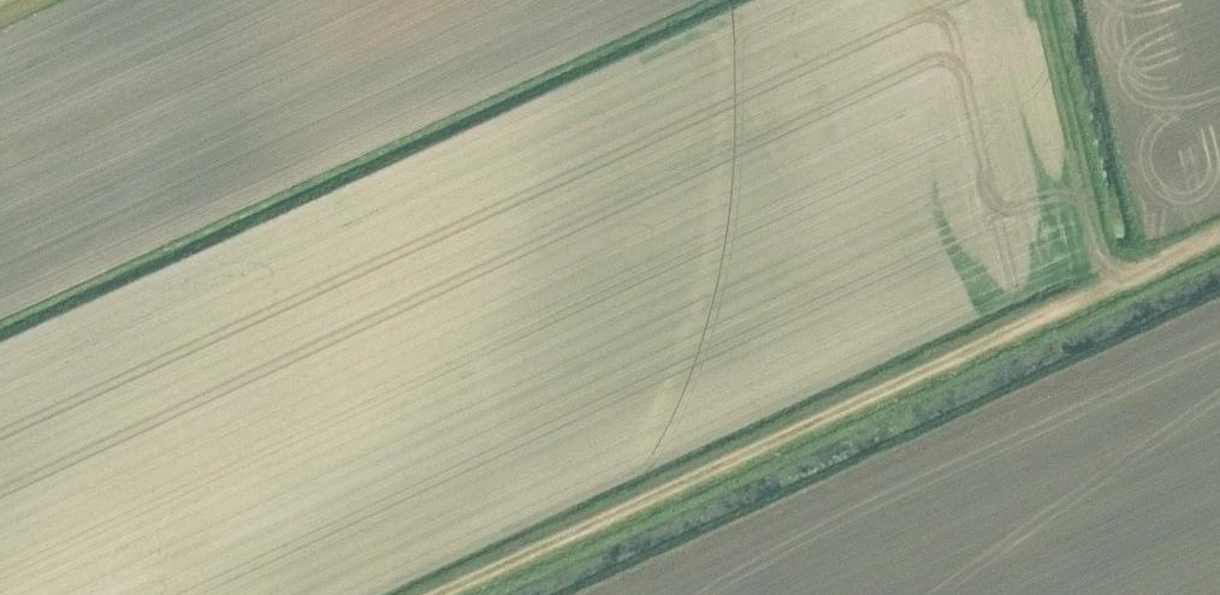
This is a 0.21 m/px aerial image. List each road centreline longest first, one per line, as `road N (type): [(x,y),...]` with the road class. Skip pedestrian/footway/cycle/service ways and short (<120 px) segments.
road 1 (track): [(443,594),(1219,236)]

